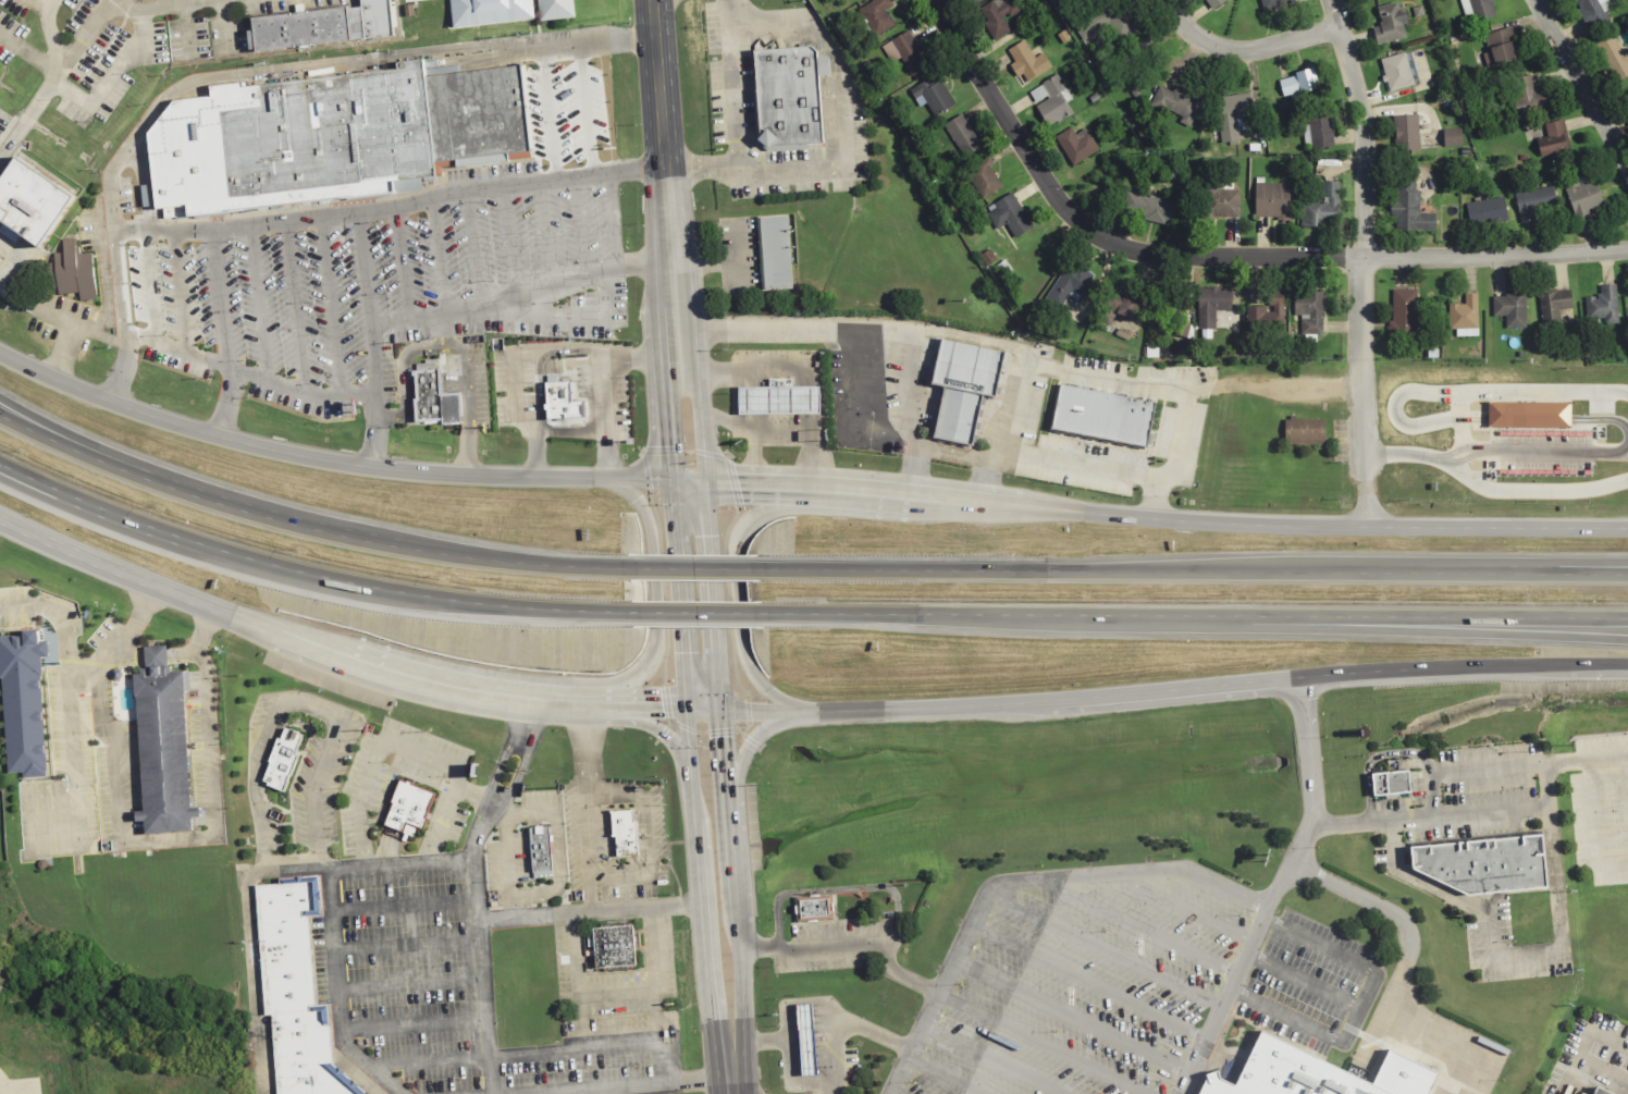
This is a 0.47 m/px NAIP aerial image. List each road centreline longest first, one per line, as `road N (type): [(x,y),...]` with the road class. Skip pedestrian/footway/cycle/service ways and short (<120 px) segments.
road 1 (tertiary): [(607,700),(824,706),(1387,667),(1627,664)]
road 2 (tertiary): [(1627,524),(1367,527),(705,480)]
road 3 (motorway): [(1627,574),(761,566)]
road 4 (motorway): [(766,612),(1627,619)]
road 5 (residential): [(1627,250),(1365,258),(1171,255),(1134,246),(1089,222),(1049,182),(934,0)]
road 6 (tertiary): [(705,480),(373,466),(222,443),(108,408),(0,355)]
road 7 (motorway): [(0,463),(72,499),(243,560),(453,599),(625,610)]
road 8 (motorway): [(620,564),(458,558),(238,513),(50,442),(0,414)]
road 9 (tertiary): [(0,522),(373,668),(496,696),(607,700)]
road 10 (primary): [(732,1080),(744,1047),(705,480)]
road 11 (residential): [(1367,527),(1359,118),(1330,0)]
road 12 (secondary): [(680,379),(651,0)]
road 13 (motorway): [(1298,617),(1627,639)]
road 14 (tertiary): [(819,484),(765,507),(738,548),(756,680),(824,706)]
road 15 (tertiary): [(585,699),(631,674),(651,644),(648,515),(633,492),(609,478)]
road 16 (primary): [(674,479),(694,708)]
road 17 (residential): [(1528,0),(1627,188)]
road 18 (residential): [(111,0),(0,154)]
road 19 (residential): [(1336,23),(1242,45),(1205,34),(1169,0)]
road 20 (primary): [(707,906),(717,1044),(732,1080)]
road 21 (motorway): [(761,566),(620,564)]
road 22 (motorway): [(625,610),(766,612)]
road 23 (primary): [(727,784),(762,729),(824,706)]
road 24 (primary): [(607,700),(668,732),(698,786)]
road 25 (primary): [(698,786),(707,906)]

